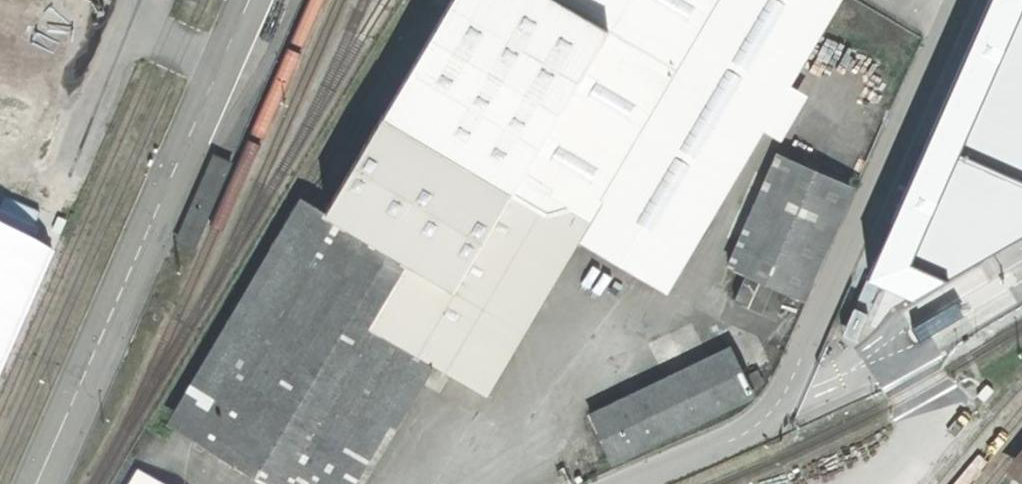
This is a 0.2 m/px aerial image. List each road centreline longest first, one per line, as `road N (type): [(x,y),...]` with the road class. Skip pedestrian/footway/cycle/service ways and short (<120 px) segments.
road 1 (residential): [(36,483),(251,0)]

